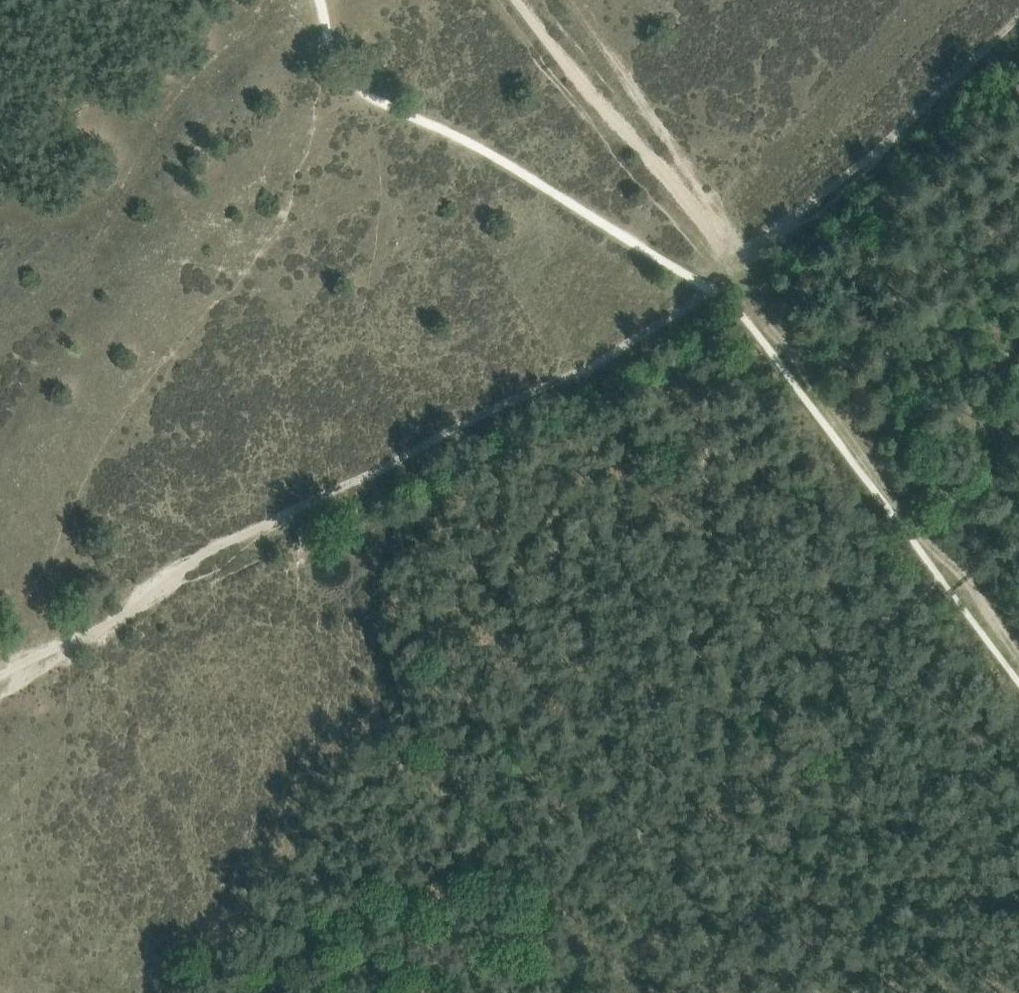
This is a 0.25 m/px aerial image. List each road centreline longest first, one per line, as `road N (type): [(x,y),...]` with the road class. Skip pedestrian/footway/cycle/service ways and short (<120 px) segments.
road 1 (track): [(942,578),(224,992)]
road 2 (track): [(743,271),(1018,656)]

